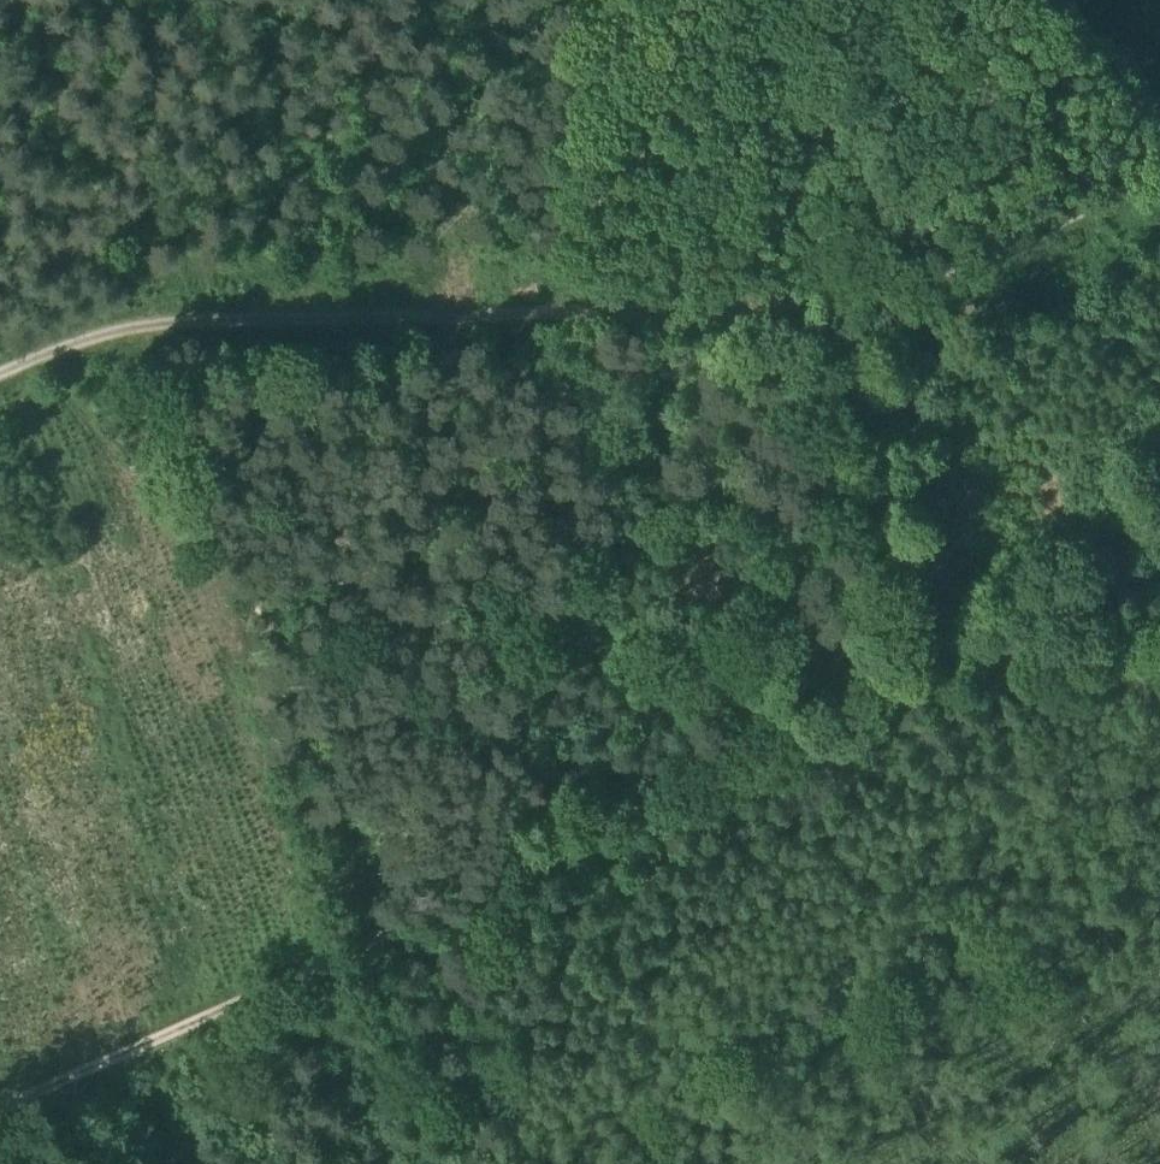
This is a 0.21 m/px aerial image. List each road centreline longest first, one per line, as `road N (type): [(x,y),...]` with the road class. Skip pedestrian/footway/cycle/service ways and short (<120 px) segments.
road 1 (track): [(0,1105),(935,690),(819,302)]
road 2 (track): [(0,372),(126,328),(869,302),(1159,172)]

